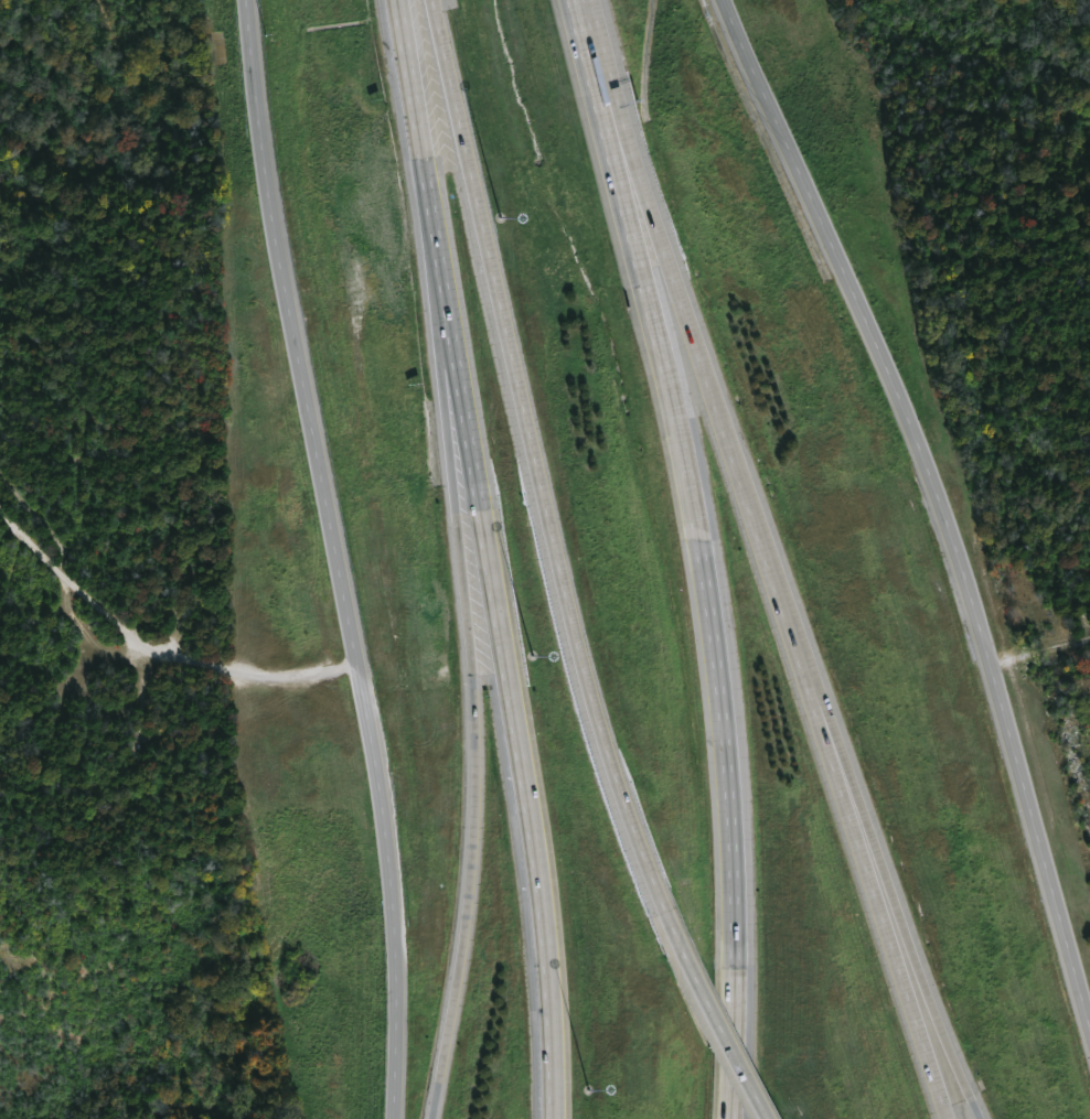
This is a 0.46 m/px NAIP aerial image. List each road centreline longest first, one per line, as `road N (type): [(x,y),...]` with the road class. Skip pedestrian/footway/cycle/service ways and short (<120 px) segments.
road 1 (secondary): [(255,0),(271,217),(378,773),(396,980),(392,1118)]
road 2 (secondary): [(1089,1018),(952,525),(868,310),(731,0)]
road 3 (motorway): [(434,0),(573,621),(618,779),(680,947)]
road 4 (motorway): [(951,1118),(646,193)]
road 5 (motorway): [(733,1118),(735,844),(715,637),(678,420),(624,201)]
road 6 (motorway): [(459,365),(542,887),(555,1118)]
road 7 (motorway): [(453,467),(477,785),(467,919),(434,1118)]
road 8 (track): [(355,654),(313,666),(271,666),(146,634),(0,493)]
road 9 (motorway): [(399,0),(459,365)]
road 10 (motorway): [(983,1118),(861,796)]
road 11 (motorway): [(680,947),(765,1118)]

